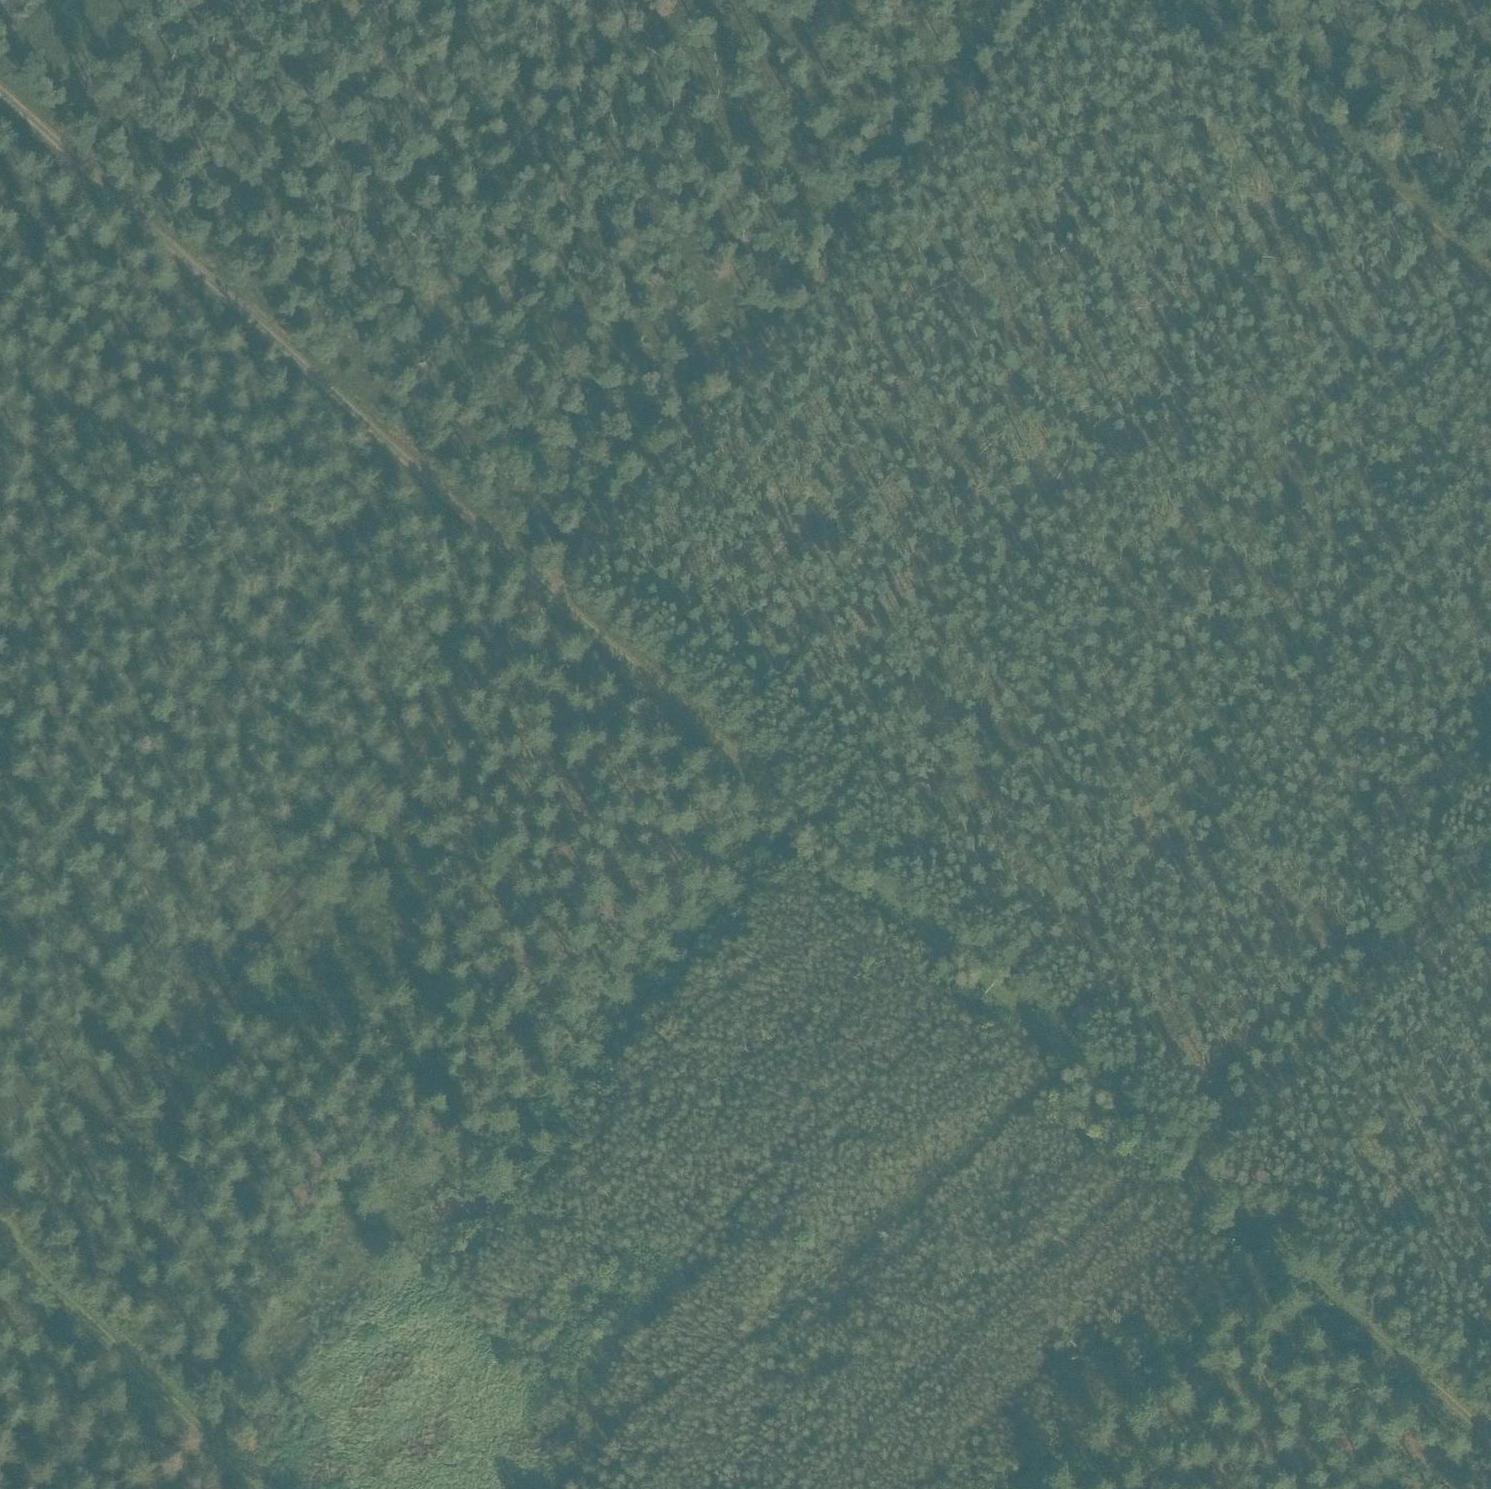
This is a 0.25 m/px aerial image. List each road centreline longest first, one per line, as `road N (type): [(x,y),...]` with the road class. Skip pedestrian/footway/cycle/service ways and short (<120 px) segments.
road 1 (track): [(1055,0),(542,598),(0,99)]
road 2 (track): [(1490,861),(1185,1170),(542,598)]
road 3 (track): [(0,1247),(542,598)]
road 4 (track): [(1490,285),(1173,0)]
road 5 (track): [(1185,1170),(1490,1450)]
road 6 (track): [(0,1252),(263,1488)]

